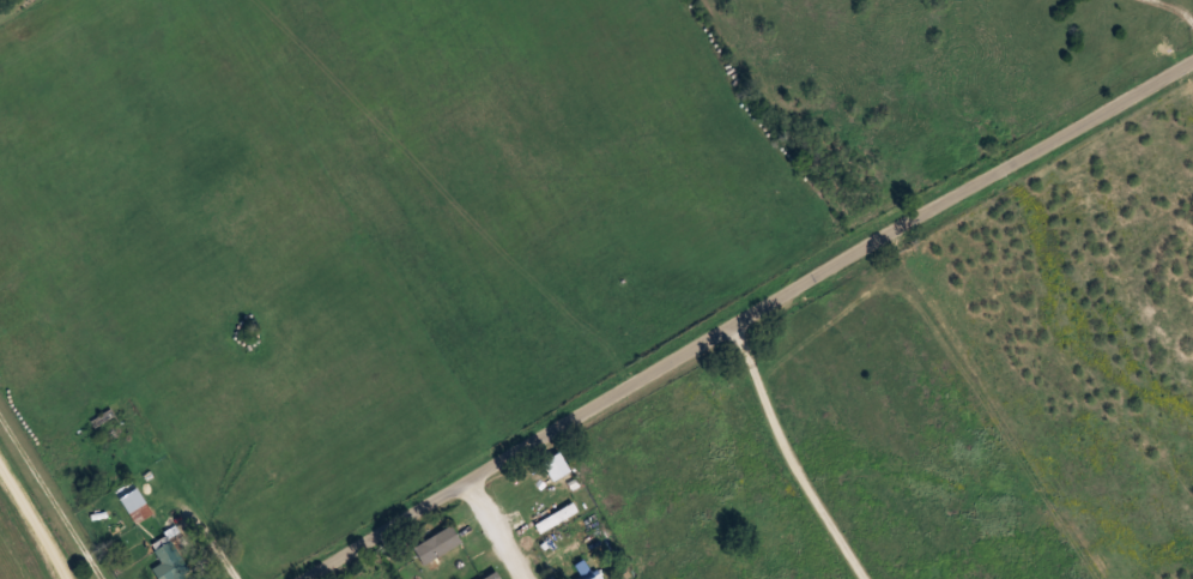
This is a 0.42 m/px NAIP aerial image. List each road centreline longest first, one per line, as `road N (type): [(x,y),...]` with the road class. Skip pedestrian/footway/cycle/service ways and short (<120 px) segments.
road 1 (residential): [(303,578),(497,483),(709,334),(1121,138),(1192,95)]
road 2 (residential): [(327,567),(0,14)]
road 3 (residential): [(1121,138),(1192,280)]

